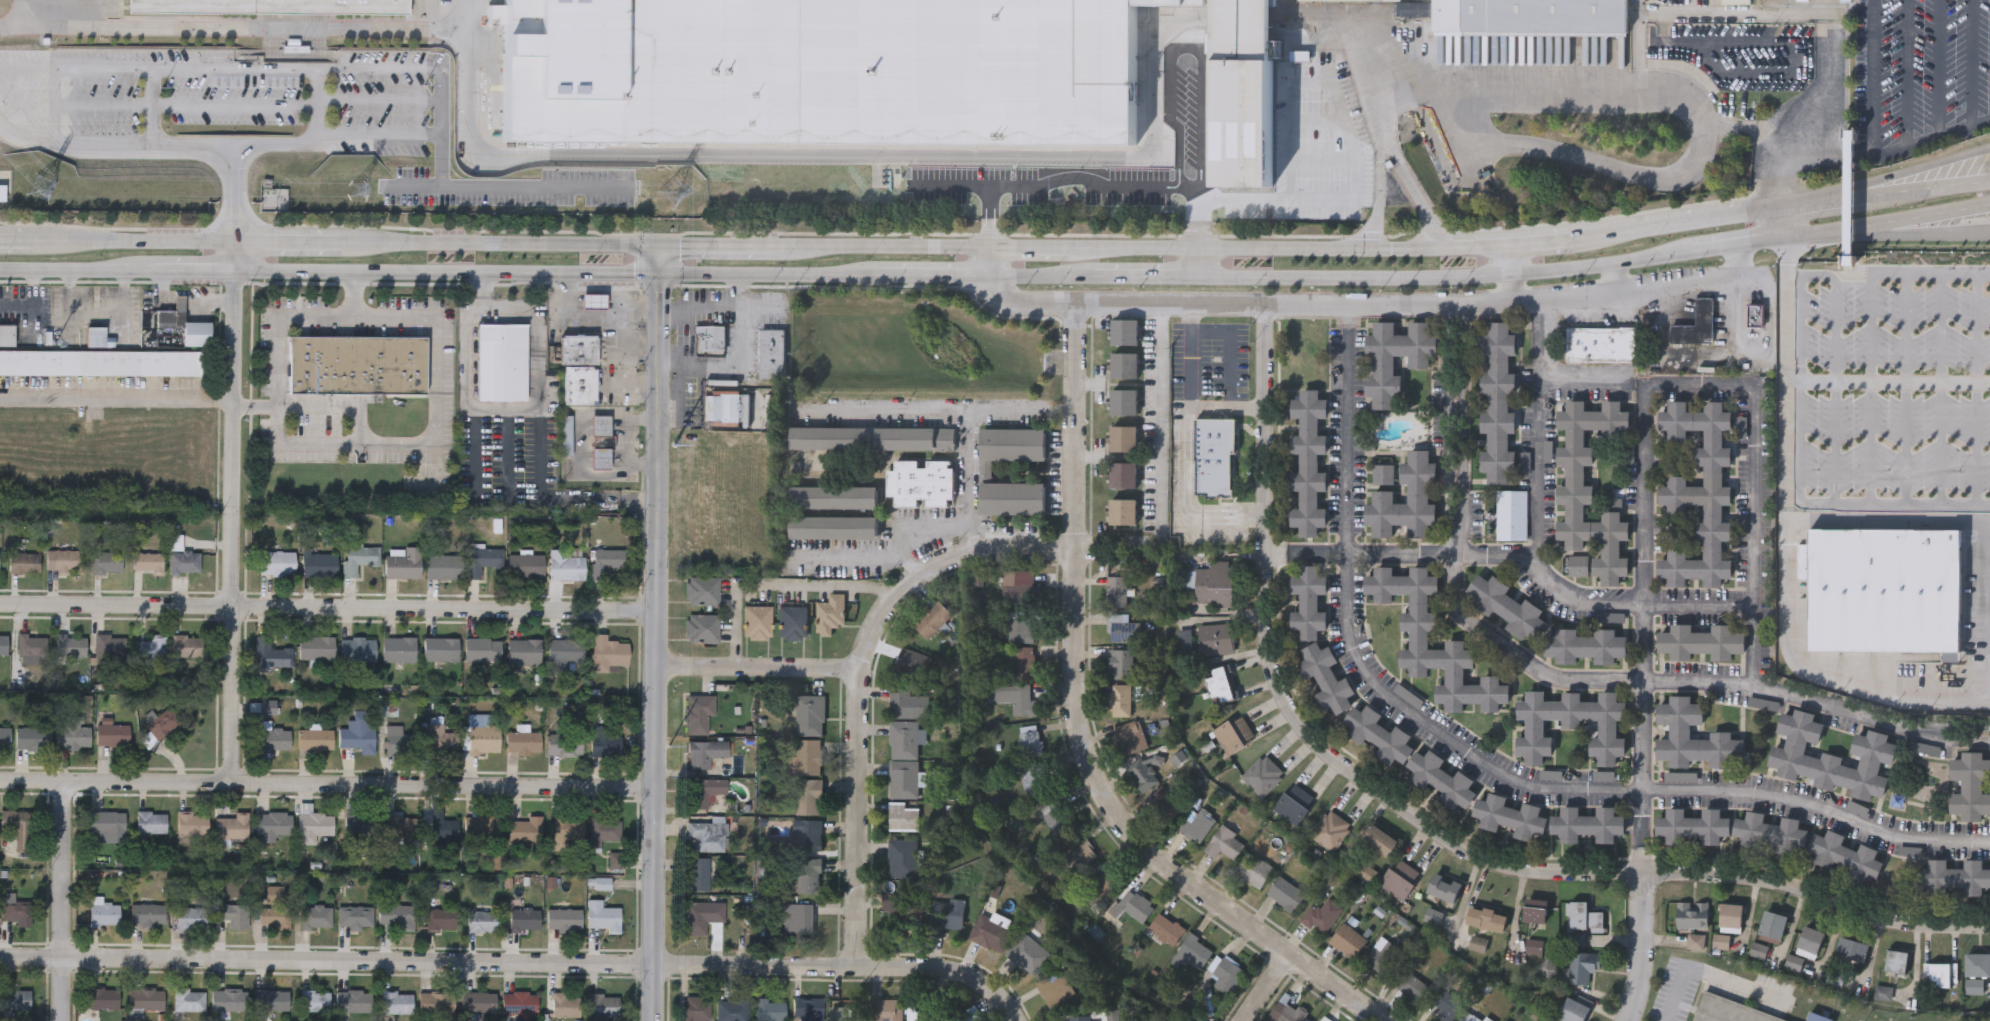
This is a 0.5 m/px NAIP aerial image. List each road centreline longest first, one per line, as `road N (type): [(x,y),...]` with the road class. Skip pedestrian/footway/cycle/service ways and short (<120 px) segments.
road 1 (residential): [(1262,306),(1273,672),(1281,702),(1321,752),(1484,866),(1726,876),(1914,925),(1989,927)]
road 2 (residential): [(1078,303),(1073,693),(1091,776),(1112,815),(1168,868),(1374,1020)]
road 3 (residential): [(0,958),(852,969)]
road 4 (tertiary): [(653,1020),(659,247)]
road 5 (secondary): [(238,272),(900,275)]
road 6 (residential): [(0,612),(656,616)]
road 7 (residential): [(0,783),(655,787)]
road 8 (residential): [(1074,551),(965,554),(938,563),(894,600),(868,639),(856,671),(852,969)]
road 9 (residential): [(238,272),(237,784)]
road 10 (secondary): [(1202,277),(1504,275),(1693,252)]
road 11 (secondary): [(1450,247),(1069,248)]
road 12 (secondary): [(659,247),(342,242)]
road 13 (residential): [(990,276),(1000,296),(1023,303),(1262,306)]
road 14 (residential): [(64,783),(61,1020)]
road 15 (secondary): [(989,248),(756,247)]
road 16 (secondary): [(1780,240),(1989,208)]
road 17 (residential): [(655,669),(856,671)]
road 18 (secondary): [(237,238),(42,238)]
road 19 (residential): [(852,969),(973,977),(1002,999),(1012,1020)]
road 20 (secondary): [(0,271),(156,271)]
road 21 (tertiary): [(1642,873),(1639,972),(1628,1020)]
road 22 (secondary): [(1775,209),(1654,227)]
road 23 (secondary): [(1989,155),(1874,194)]

